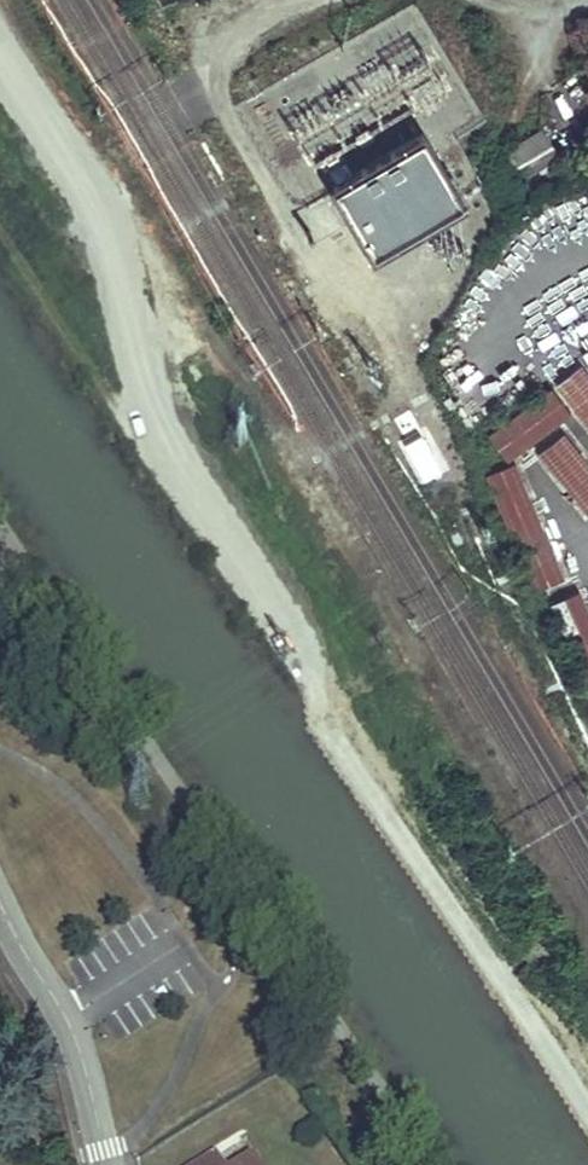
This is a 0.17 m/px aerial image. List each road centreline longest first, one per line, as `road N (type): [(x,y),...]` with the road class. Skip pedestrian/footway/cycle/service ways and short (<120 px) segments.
road 1 (residential): [(108,1164),(67,1018),(0,904)]

